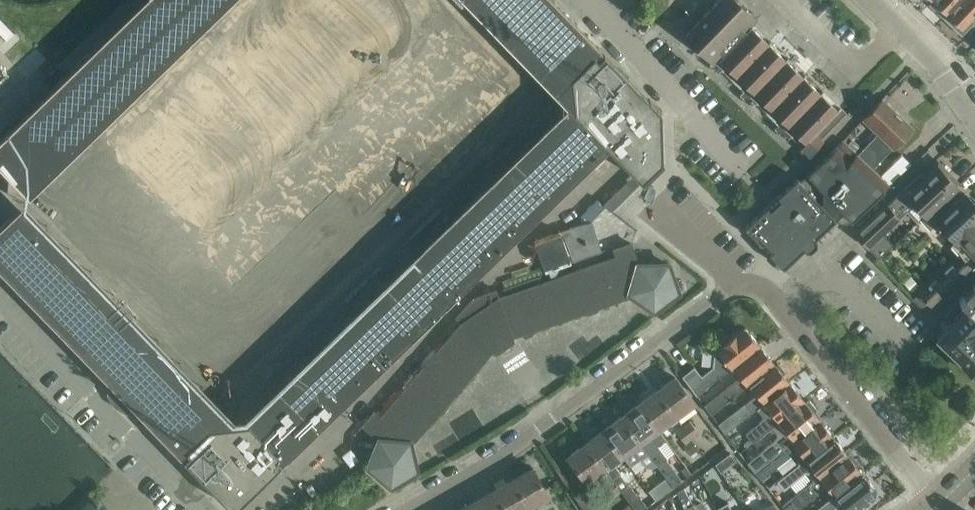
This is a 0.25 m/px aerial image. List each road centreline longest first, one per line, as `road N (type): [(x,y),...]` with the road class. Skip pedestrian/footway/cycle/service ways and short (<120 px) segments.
road 1 (residential): [(408,509),(547,429),(741,285)]
road 2 (residential): [(939,506),(768,292),(741,285)]
road 3 (residential): [(740,166),(587,0)]
road 4 (residential): [(974,120),(939,68),(872,0)]

